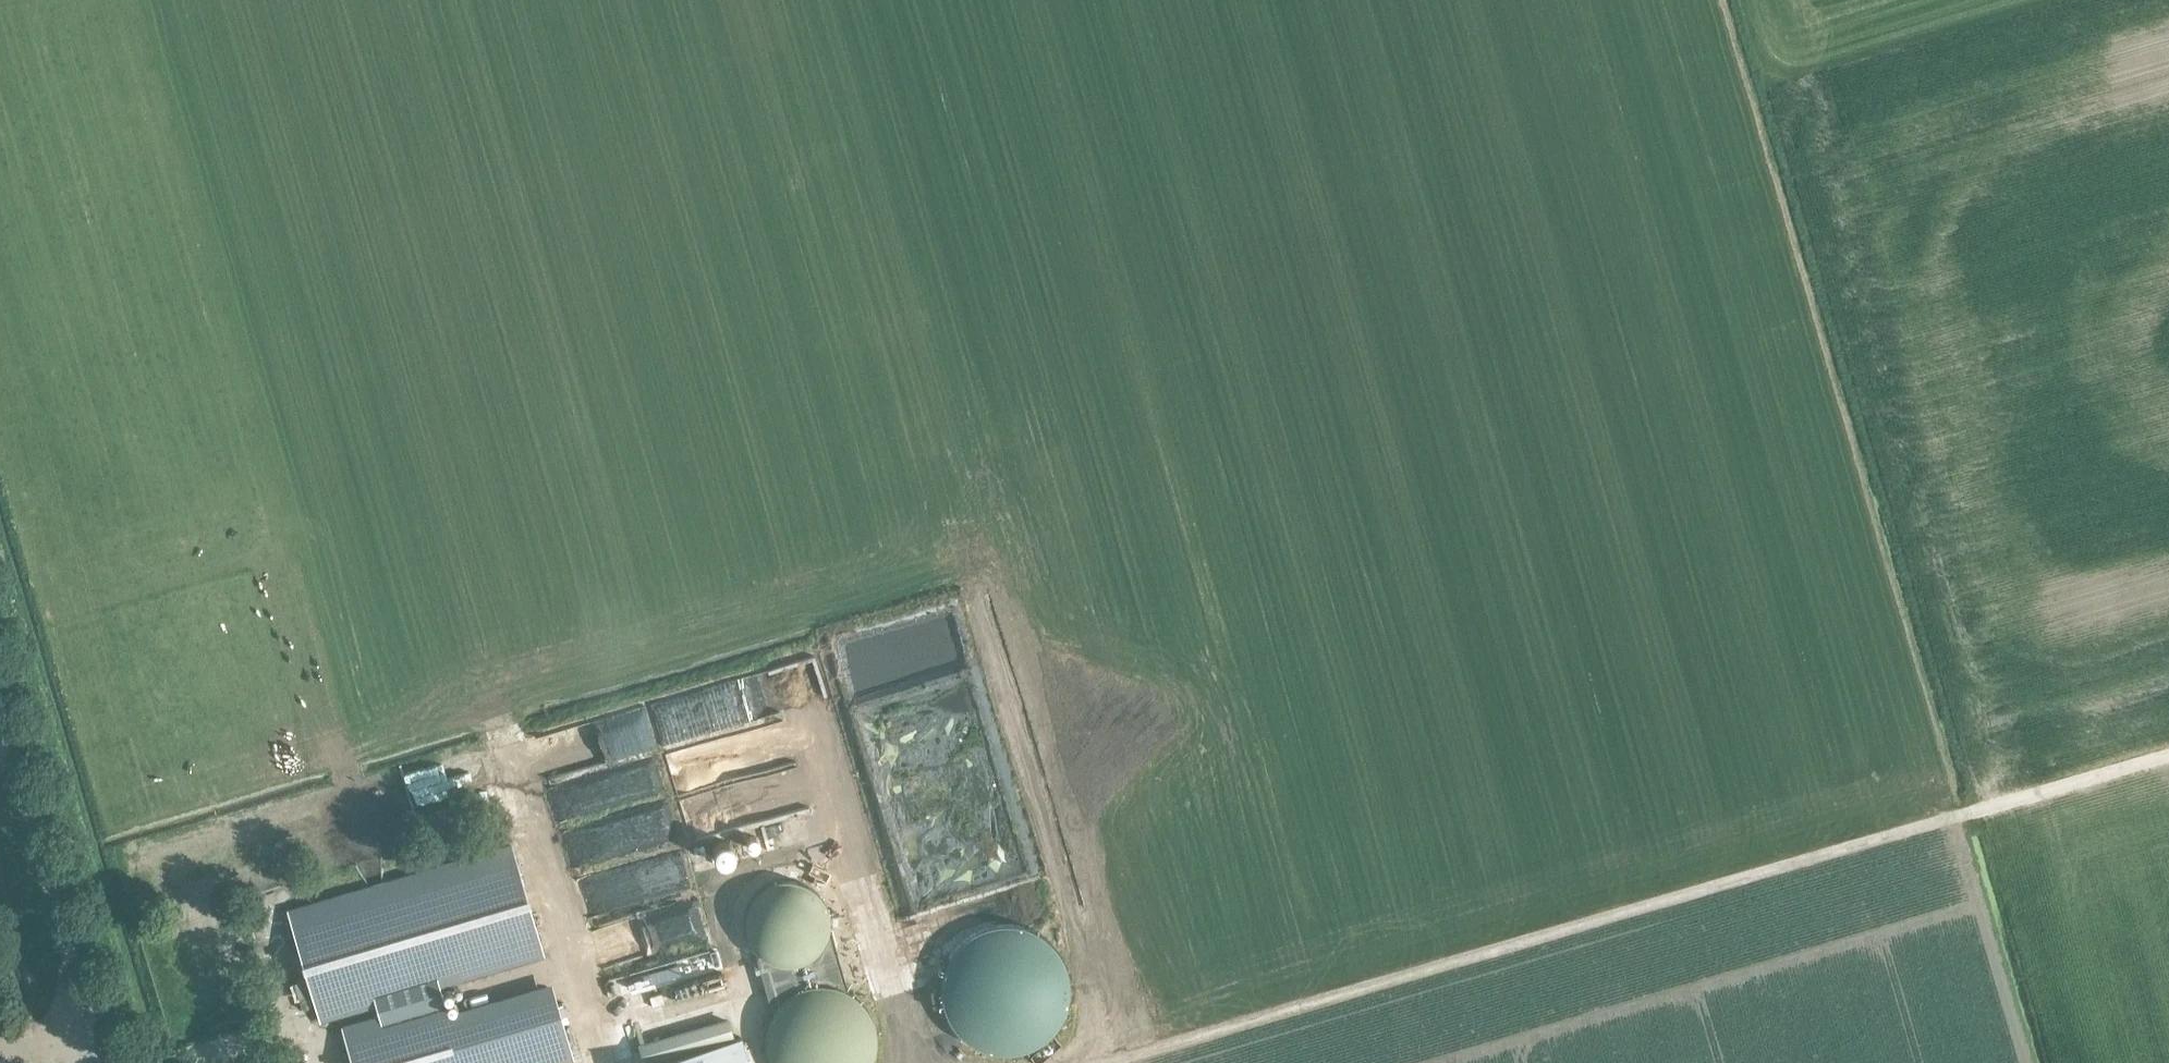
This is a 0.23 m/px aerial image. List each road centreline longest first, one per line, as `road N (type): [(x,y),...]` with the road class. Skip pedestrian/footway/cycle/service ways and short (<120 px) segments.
road 1 (unclassified): [(98,1062),(0,740)]

